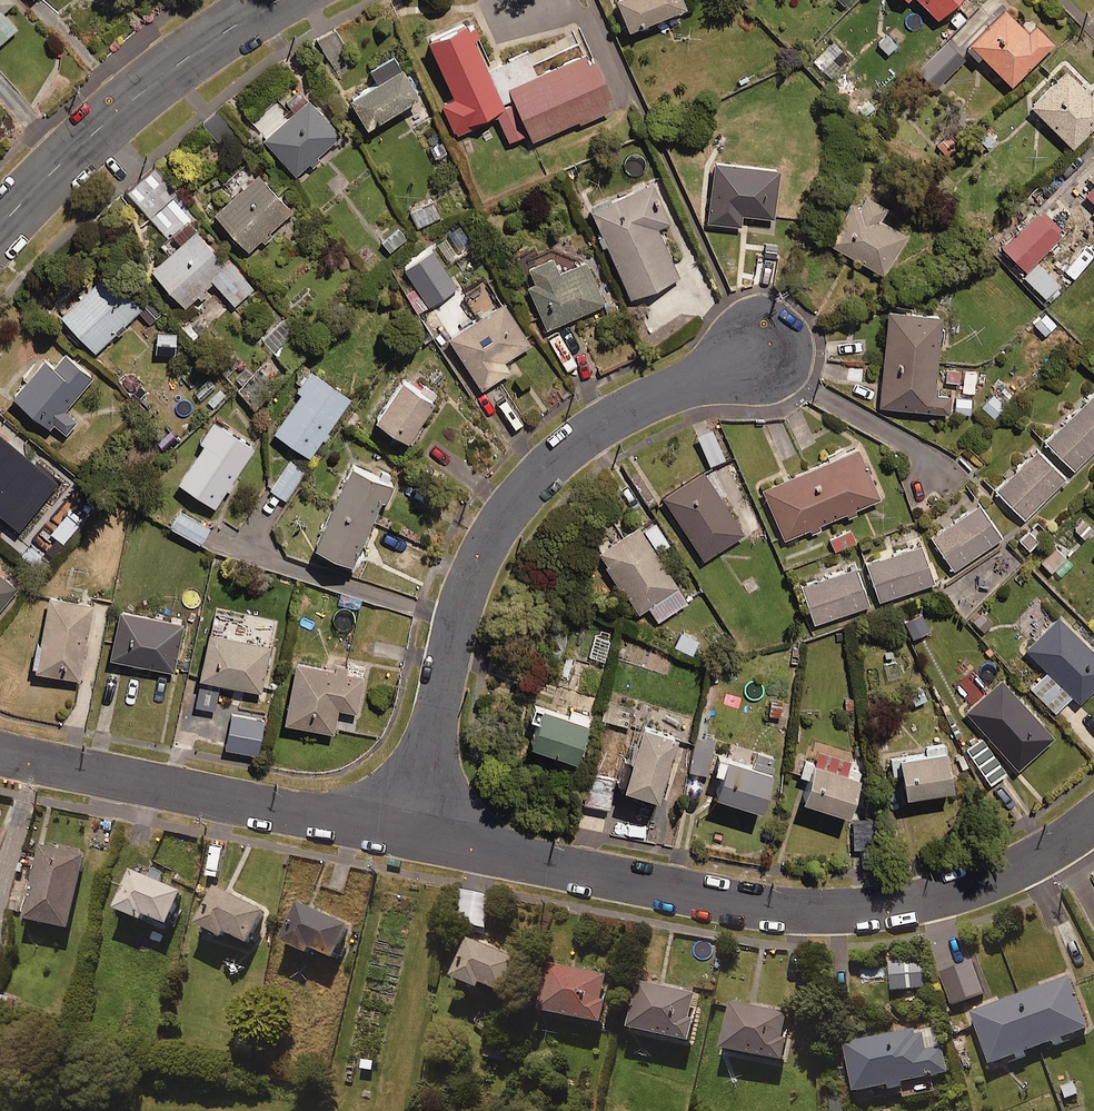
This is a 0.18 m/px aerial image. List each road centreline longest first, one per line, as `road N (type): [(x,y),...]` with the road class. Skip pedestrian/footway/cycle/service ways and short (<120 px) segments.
road 1 (residential): [(1093,820),(1008,875),(949,897),(826,912),(752,907),(408,836)]
road 2 (residential): [(760,351),(591,429),(525,488),(471,579),(408,836)]
road 3 (residential): [(408,836),(0,750)]
road 4 (tertiary): [(277,0),(144,90),(0,226)]

